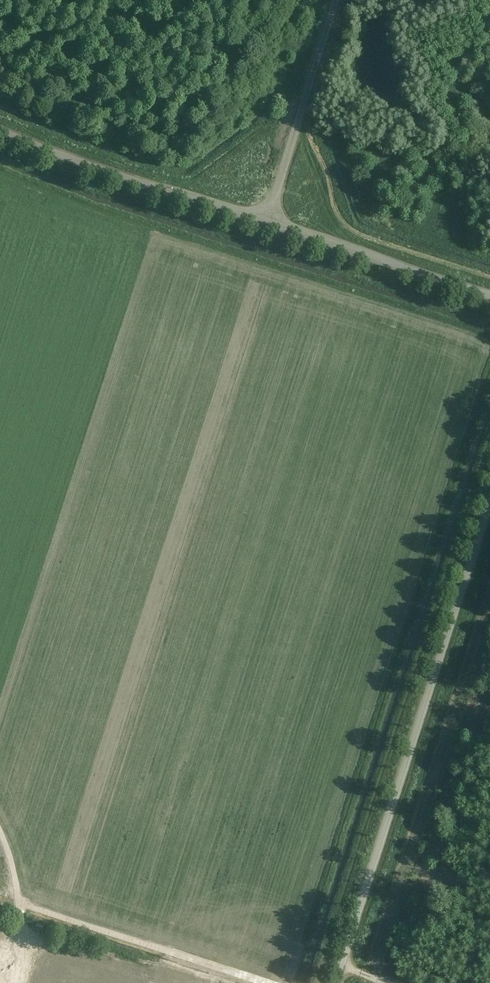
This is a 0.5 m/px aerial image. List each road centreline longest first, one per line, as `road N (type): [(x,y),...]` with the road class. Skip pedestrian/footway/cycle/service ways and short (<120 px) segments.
road 1 (unclassified): [(338,982),(489,509)]
road 2 (track): [(378,981),(489,615)]
road 3 (unclassified): [(268,222),(0,130)]
road 4 (unclassified): [(489,297),(268,222)]
road 5 (unclassified): [(268,222),(338,0)]

